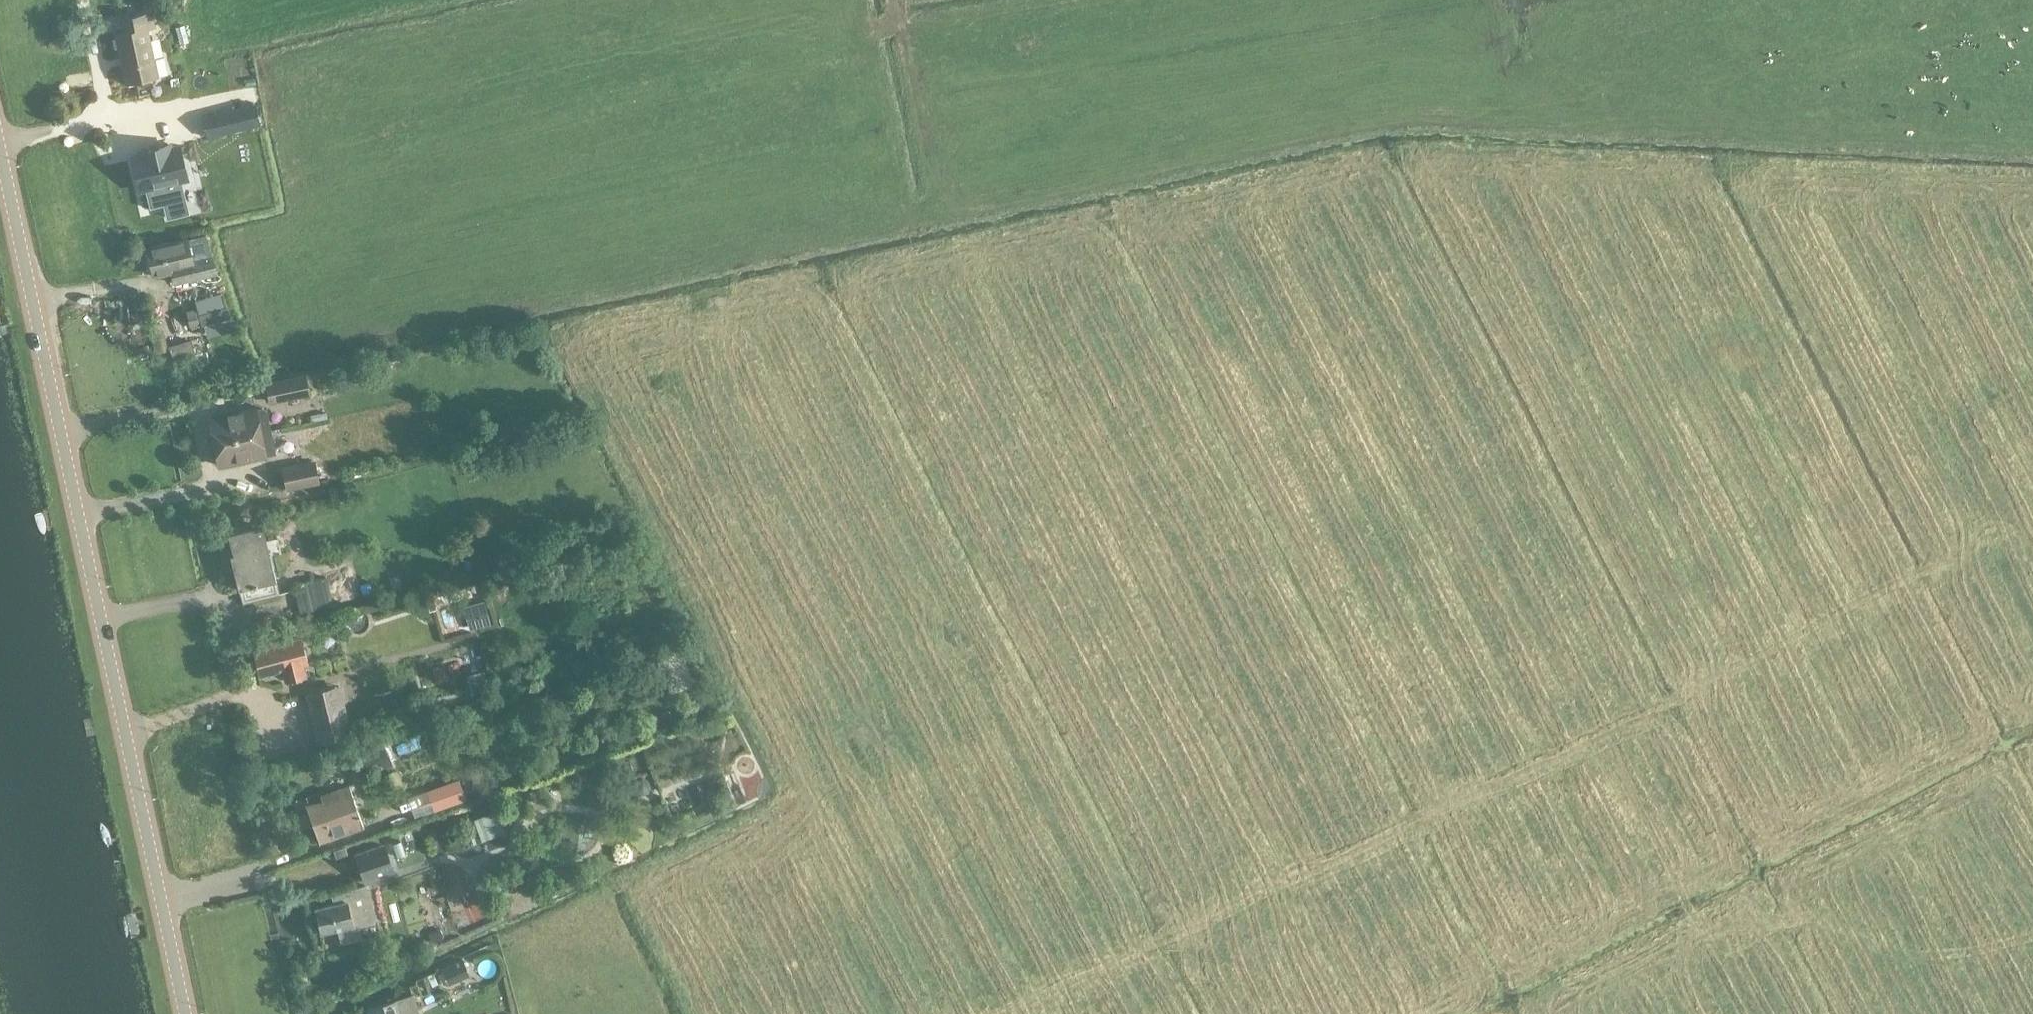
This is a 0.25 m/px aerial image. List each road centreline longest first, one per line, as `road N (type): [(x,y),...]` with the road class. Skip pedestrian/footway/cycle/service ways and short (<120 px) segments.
road 1 (track): [(1968,548),(1665,704),(997,1013)]
road 2 (tertiary): [(186,1013),(0,145)]

